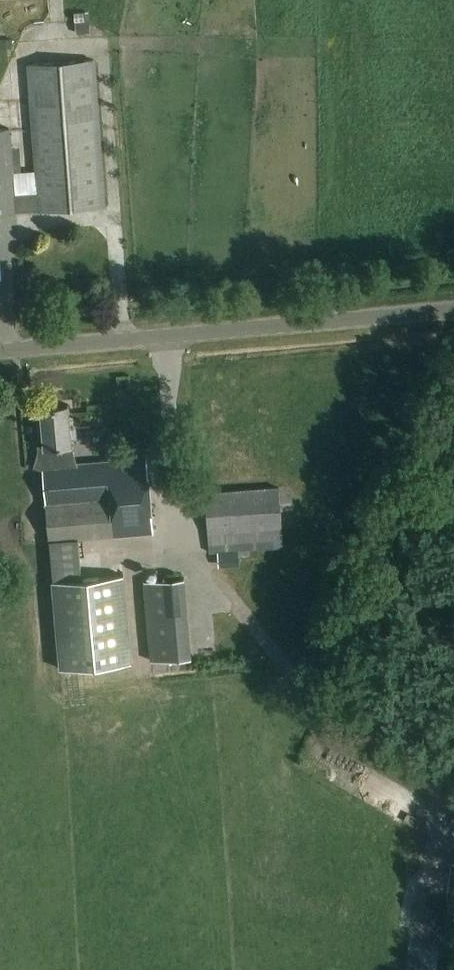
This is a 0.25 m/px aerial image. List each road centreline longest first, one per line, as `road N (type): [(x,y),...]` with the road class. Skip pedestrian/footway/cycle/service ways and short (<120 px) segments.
road 1 (unclassified): [(0,352),(453,308)]

